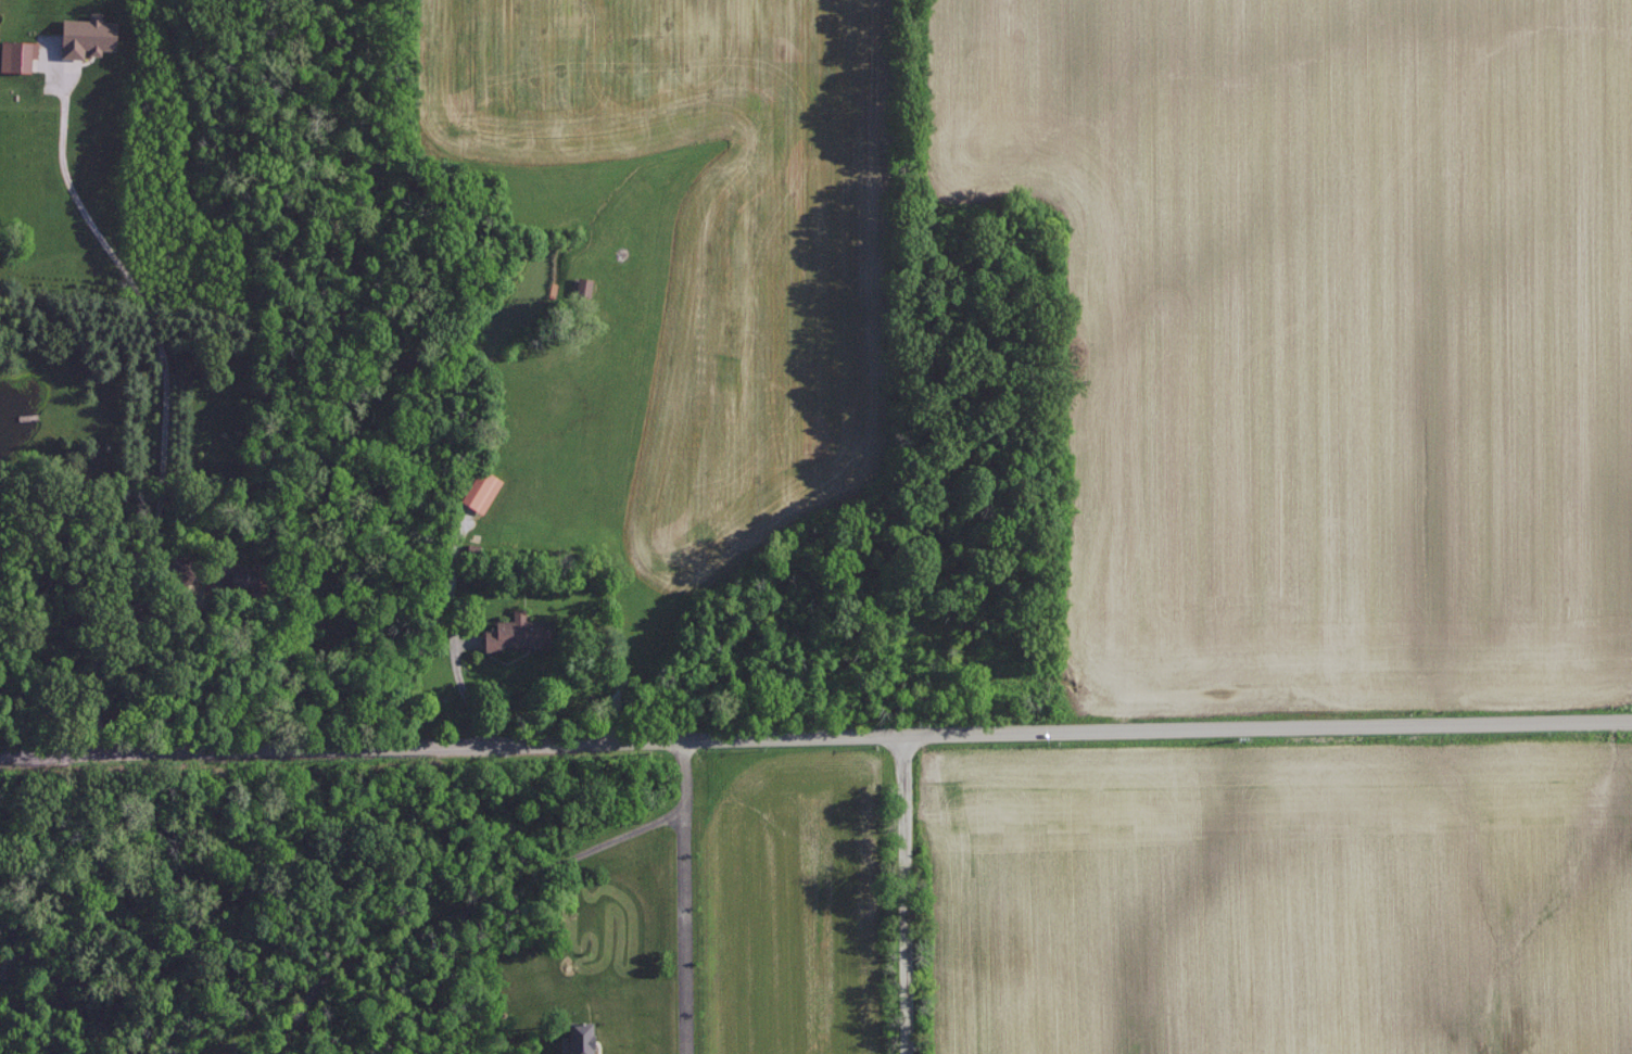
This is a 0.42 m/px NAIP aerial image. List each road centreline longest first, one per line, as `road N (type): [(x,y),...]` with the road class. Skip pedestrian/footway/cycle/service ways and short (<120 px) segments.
road 1 (tertiary): [(0,753),(1631,719)]
road 2 (residential): [(904,1053),(901,737)]

